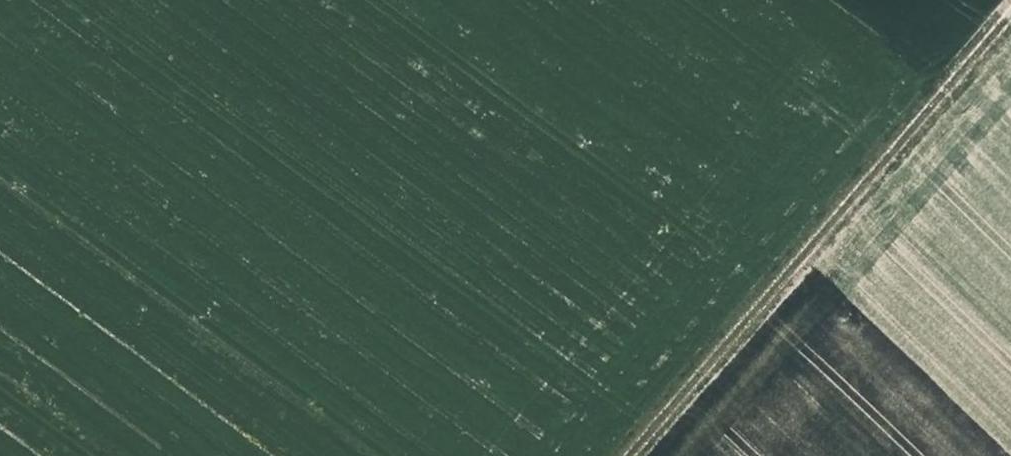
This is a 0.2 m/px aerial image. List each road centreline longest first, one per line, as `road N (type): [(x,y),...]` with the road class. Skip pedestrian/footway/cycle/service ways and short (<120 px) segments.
road 1 (track): [(632,455),(1010,13)]

